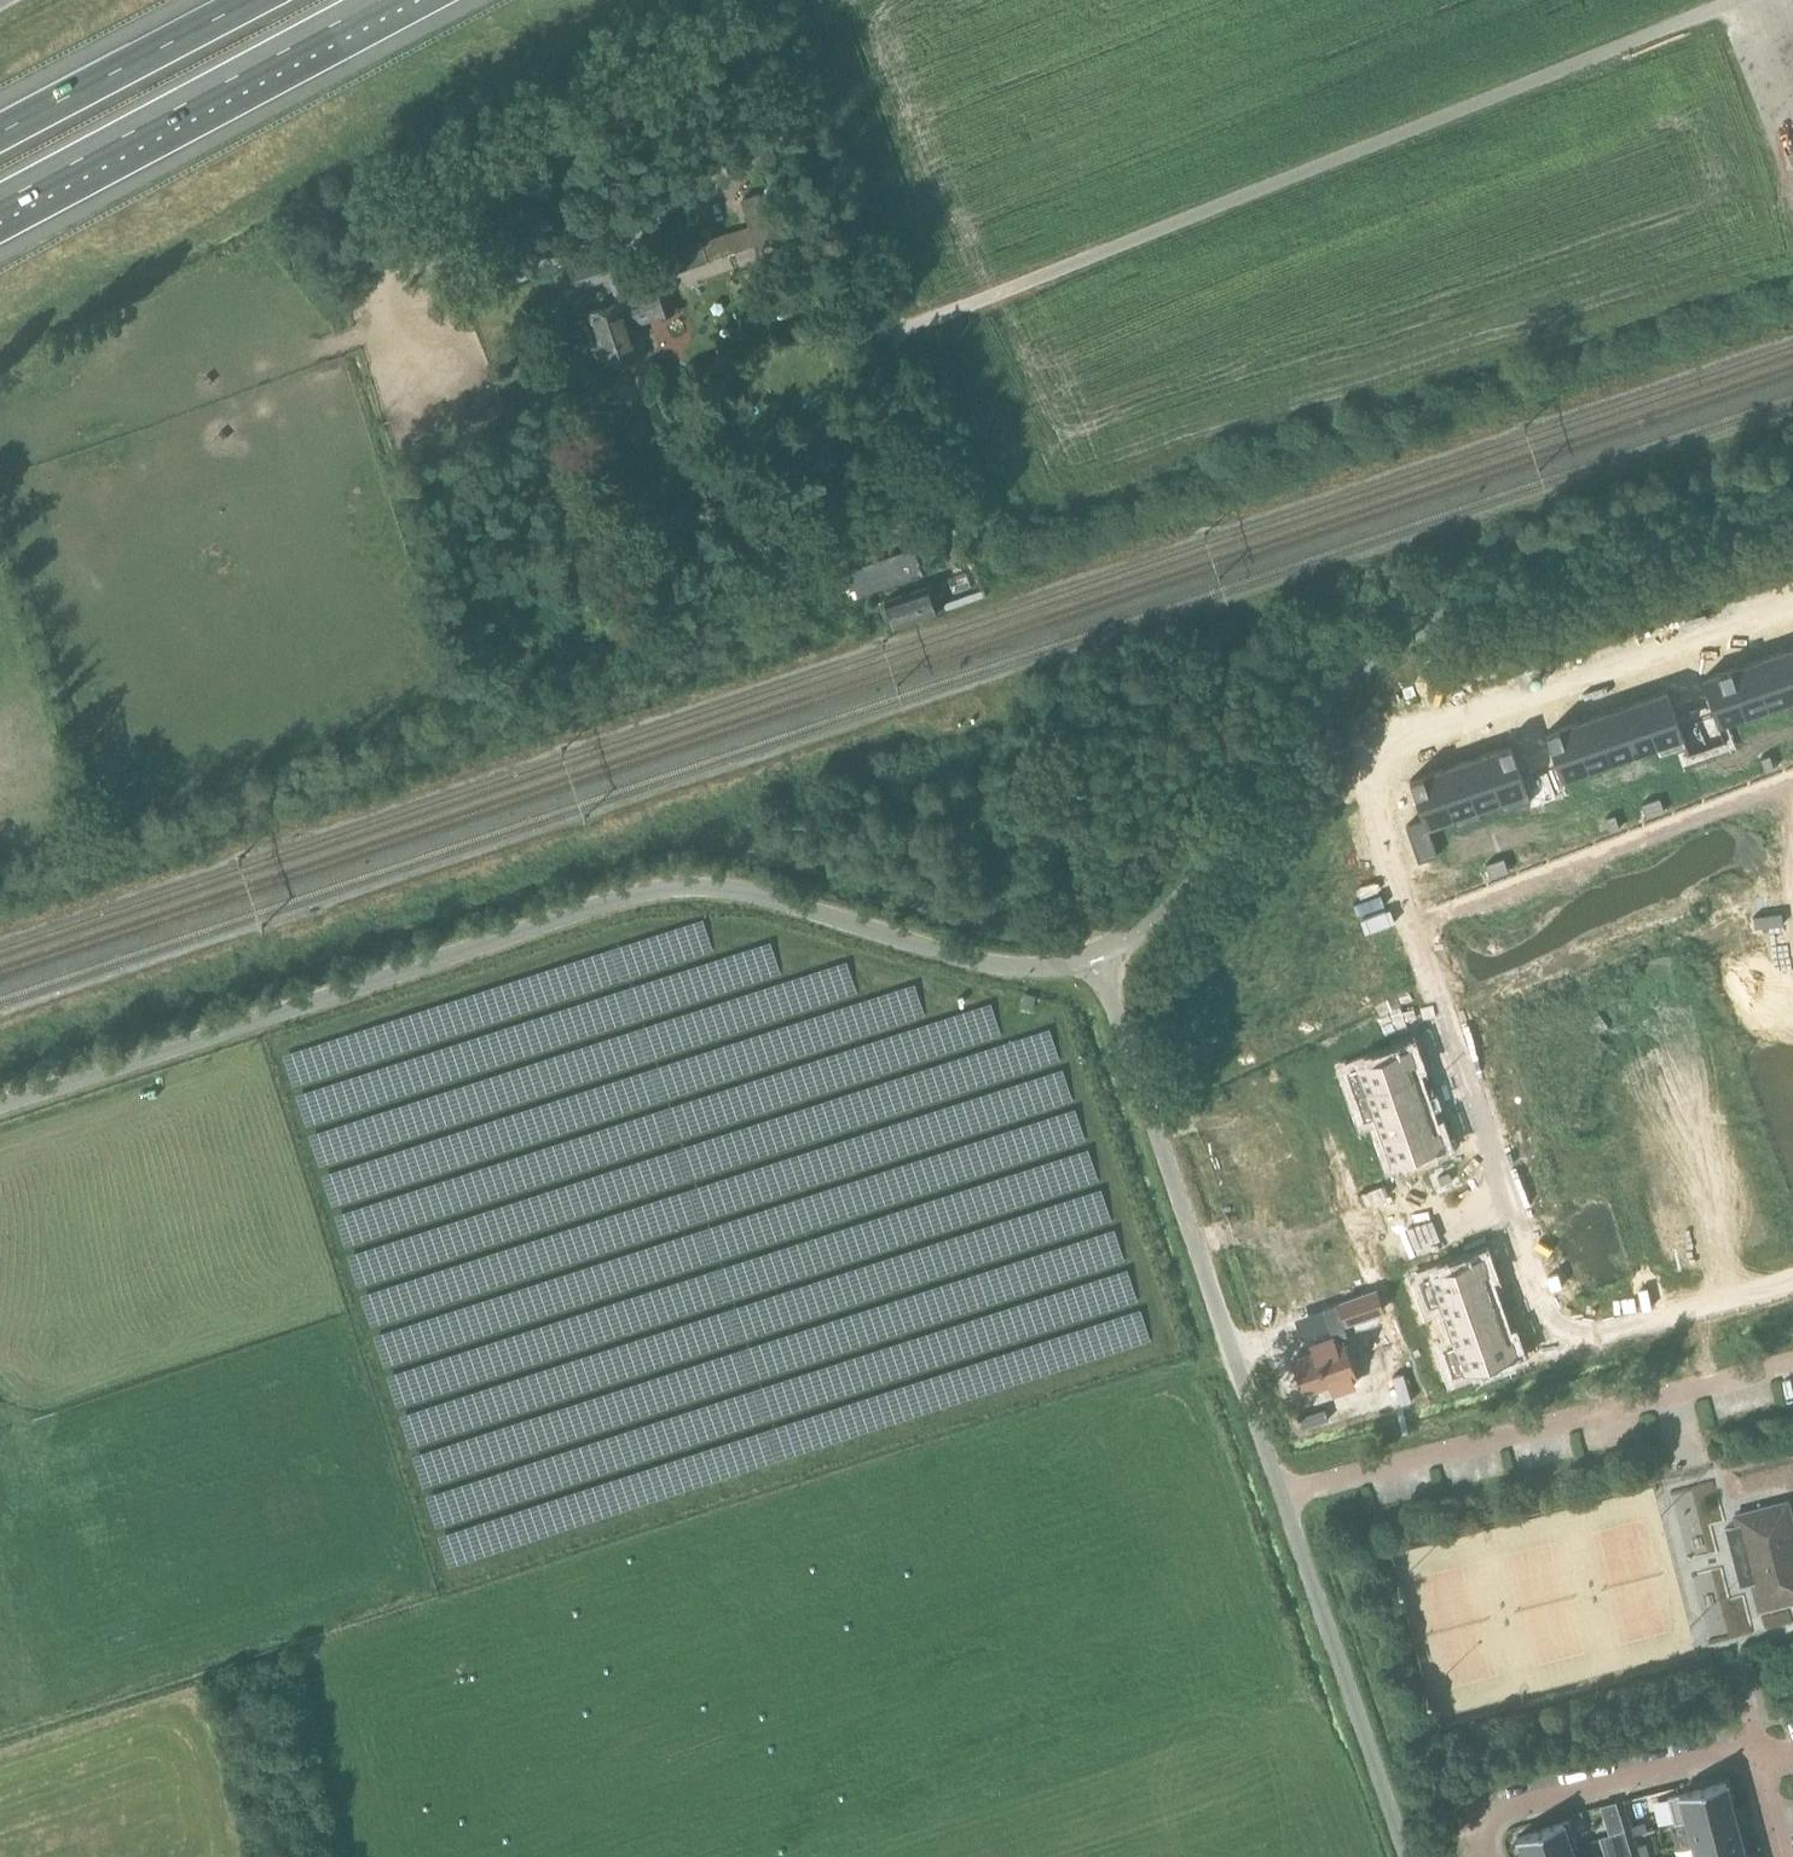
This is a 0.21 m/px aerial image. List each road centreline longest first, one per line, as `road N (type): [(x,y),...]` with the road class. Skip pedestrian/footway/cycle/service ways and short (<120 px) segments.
road 1 (unclassified): [(0,1102),(652,889),(749,890),(988,965),(1043,968),(1097,956)]
road 2 (unclassified): [(1408,1856),(1097,956)]
road 3 (residential): [(1792,605),(1404,737),(1381,754),(1373,781),(1384,827),(1509,1206)]
road 4 (motorway): [(0,204),(384,0)]
road 5 (residential): [(1509,1206),(1556,1351),(1735,1298)]
road 6 (residential): [(1756,1742),(1501,1806),(1486,1817),(1488,1856)]
road 7 (motorway): [(254,0),(0,134)]
road 8 (residential): [(1666,1070),(1735,1298)]
road 9 (residential): [(1388,1251),(1509,1206)]

